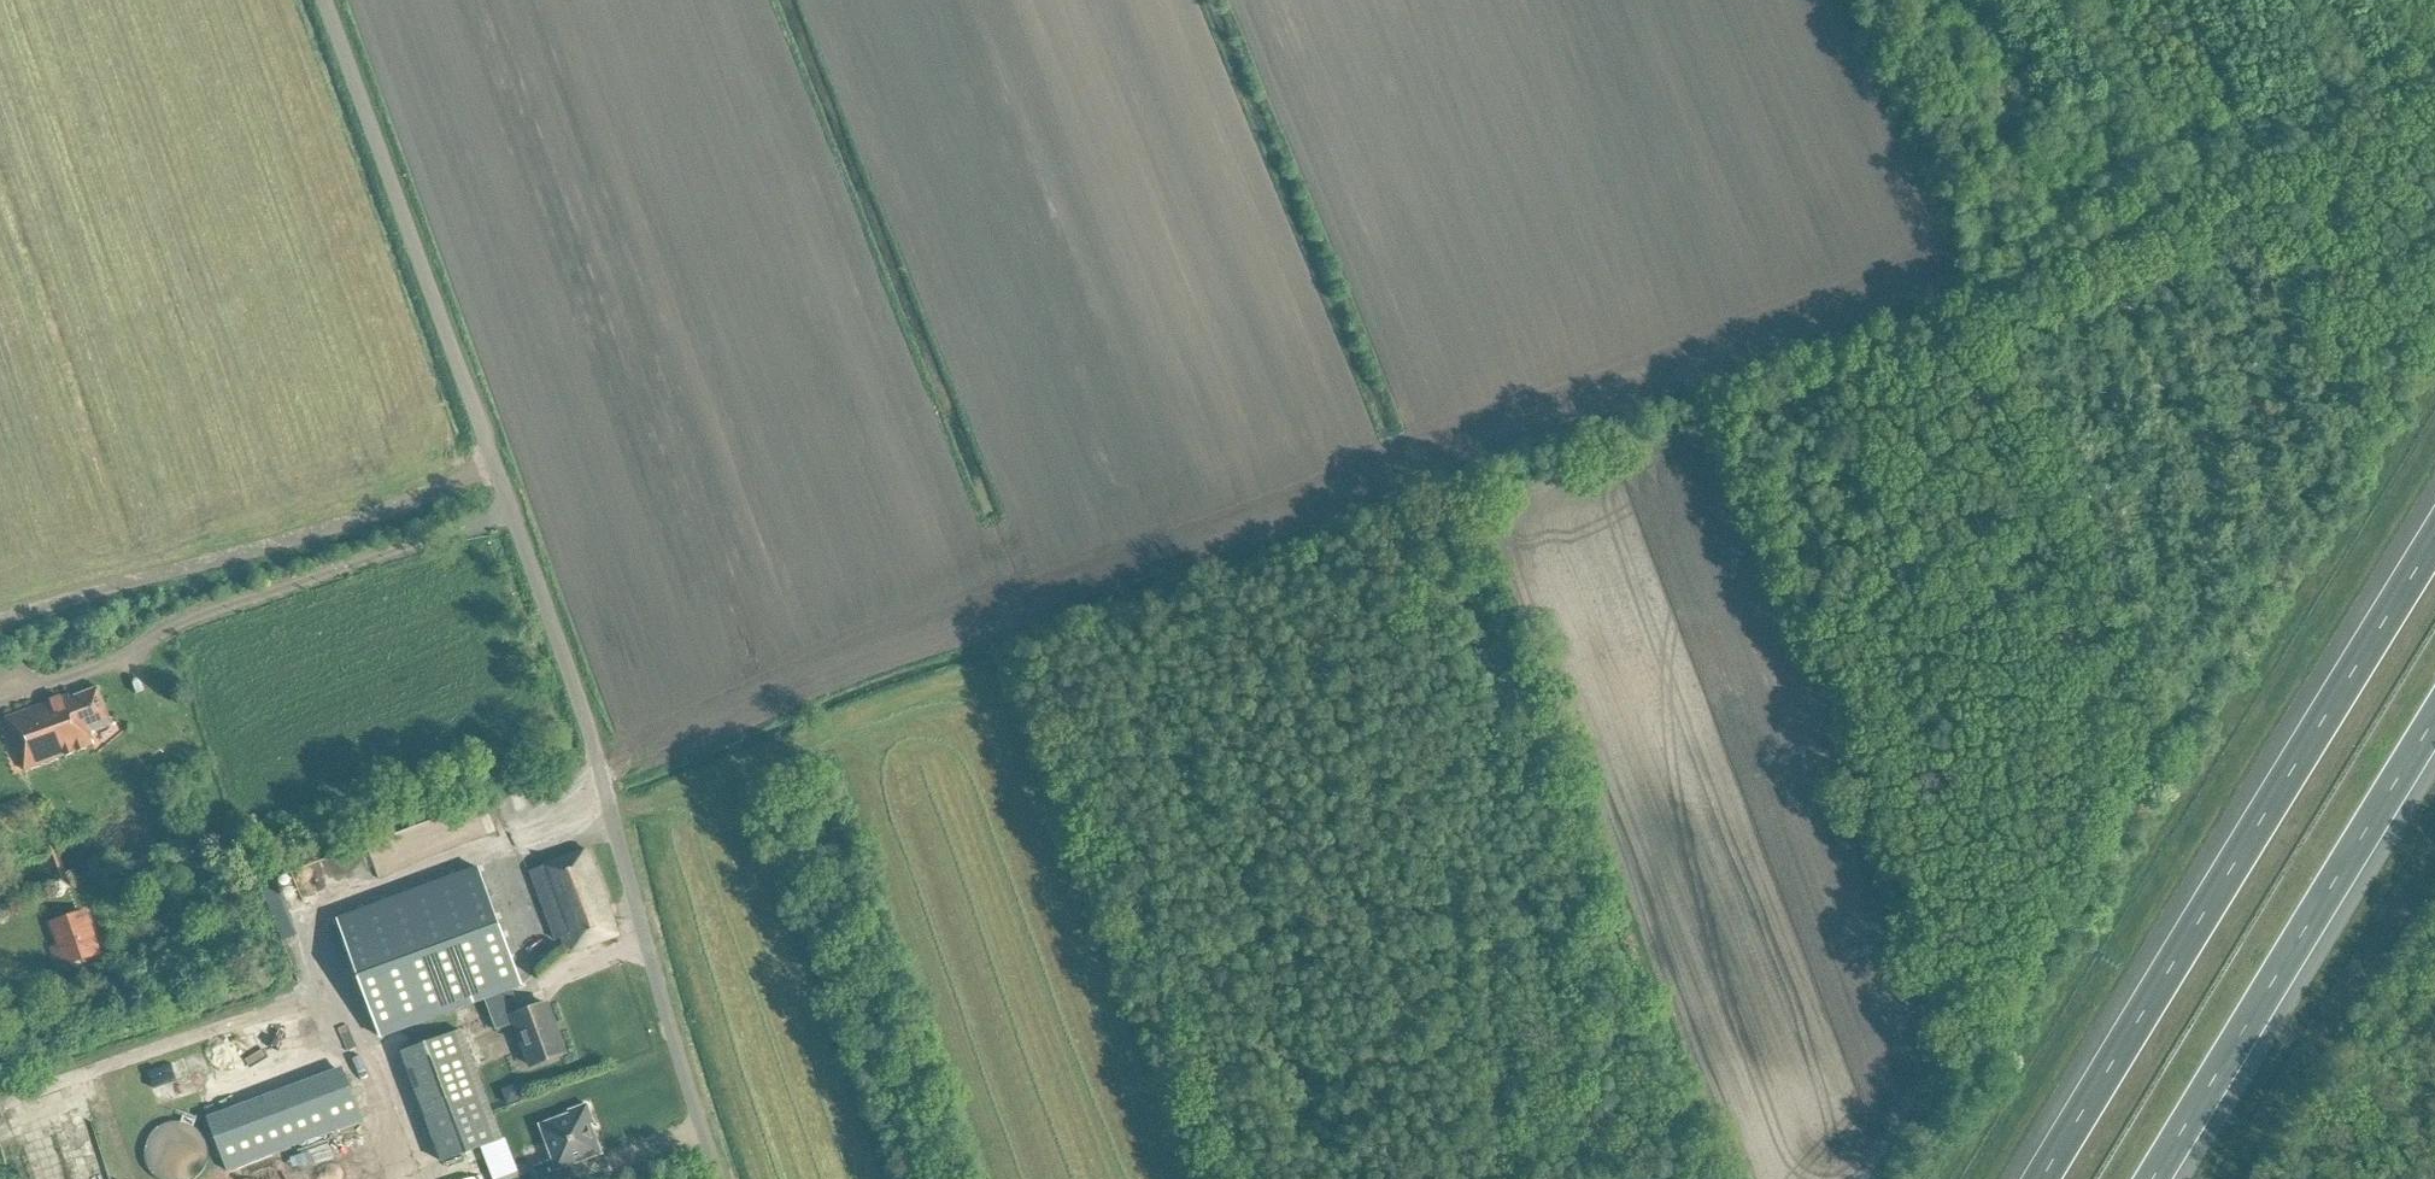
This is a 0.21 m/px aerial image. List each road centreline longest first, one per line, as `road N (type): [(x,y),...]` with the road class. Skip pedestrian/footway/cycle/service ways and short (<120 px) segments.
road 1 (unclassified): [(729,1178),(325,0)]
road 2 (motorway): [(2434,535),(2043,1178)]
road 3 (motorway): [(2156,1178),(2434,720)]

